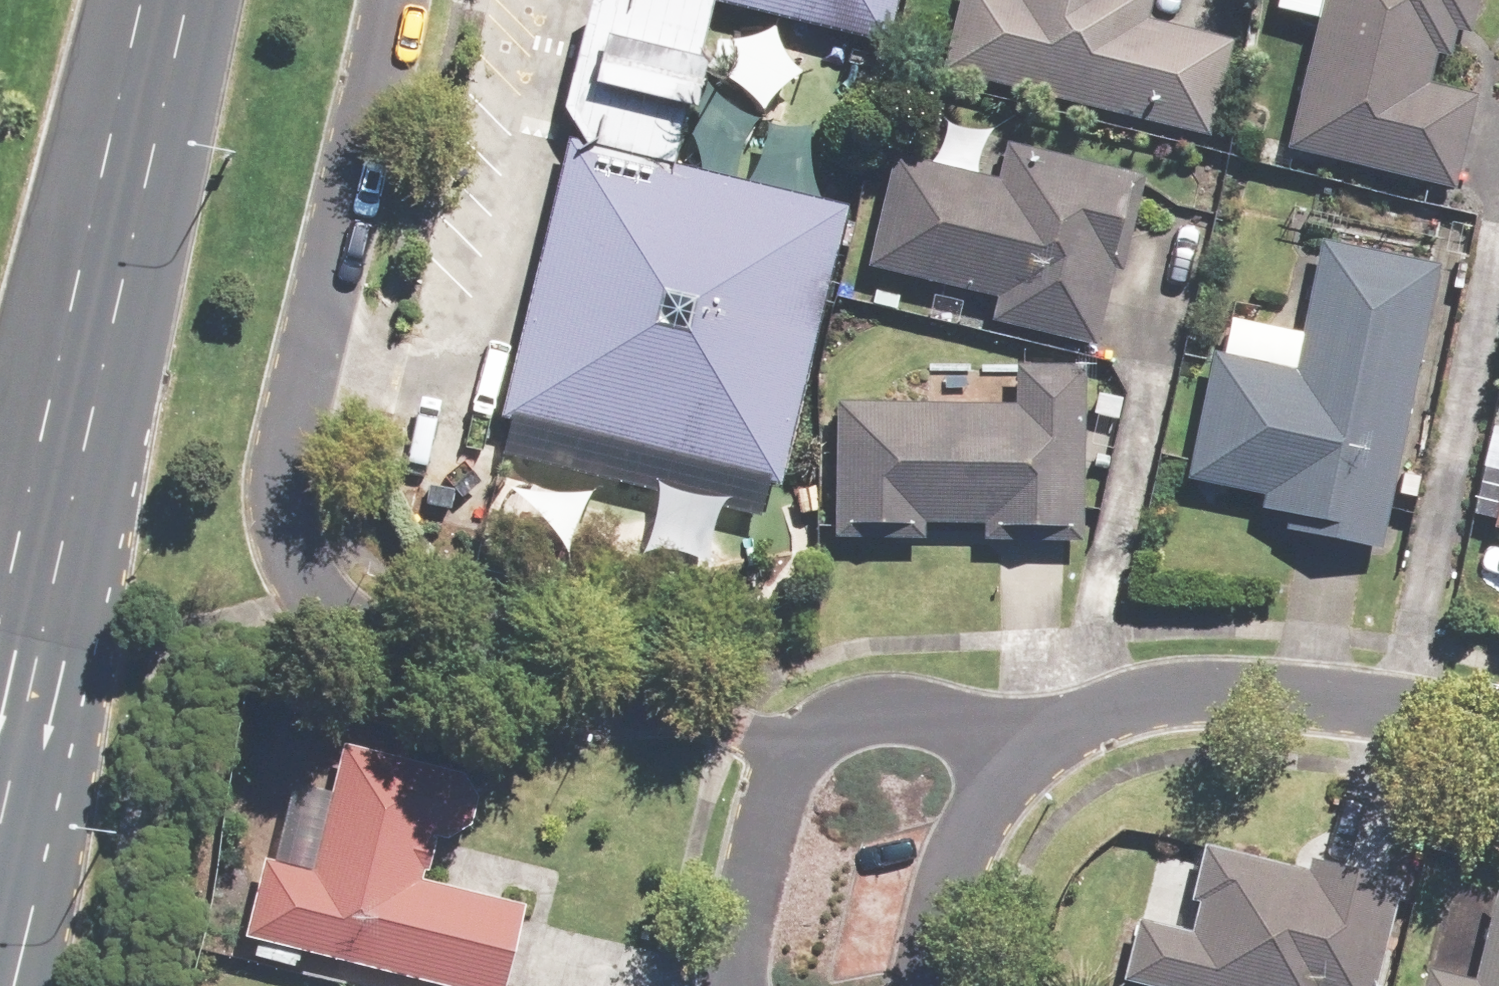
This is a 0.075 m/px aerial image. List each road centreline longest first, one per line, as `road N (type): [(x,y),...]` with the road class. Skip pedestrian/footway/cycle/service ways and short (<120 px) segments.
road 1 (residential): [(382,0),(280,494),(308,583),(356,632),(453,671),(545,699),(690,709),(789,754)]
road 2 (primary): [(152,0),(0,591)]
road 3 (residential): [(1498,735),(1426,715),(1174,687),(989,740)]
road 4 (residential): [(989,740),(963,851),(912,985)]
road 5 (residential): [(731,985),(789,754)]
road 6 (residential): [(789,754),(844,703),(890,703),(989,740)]

